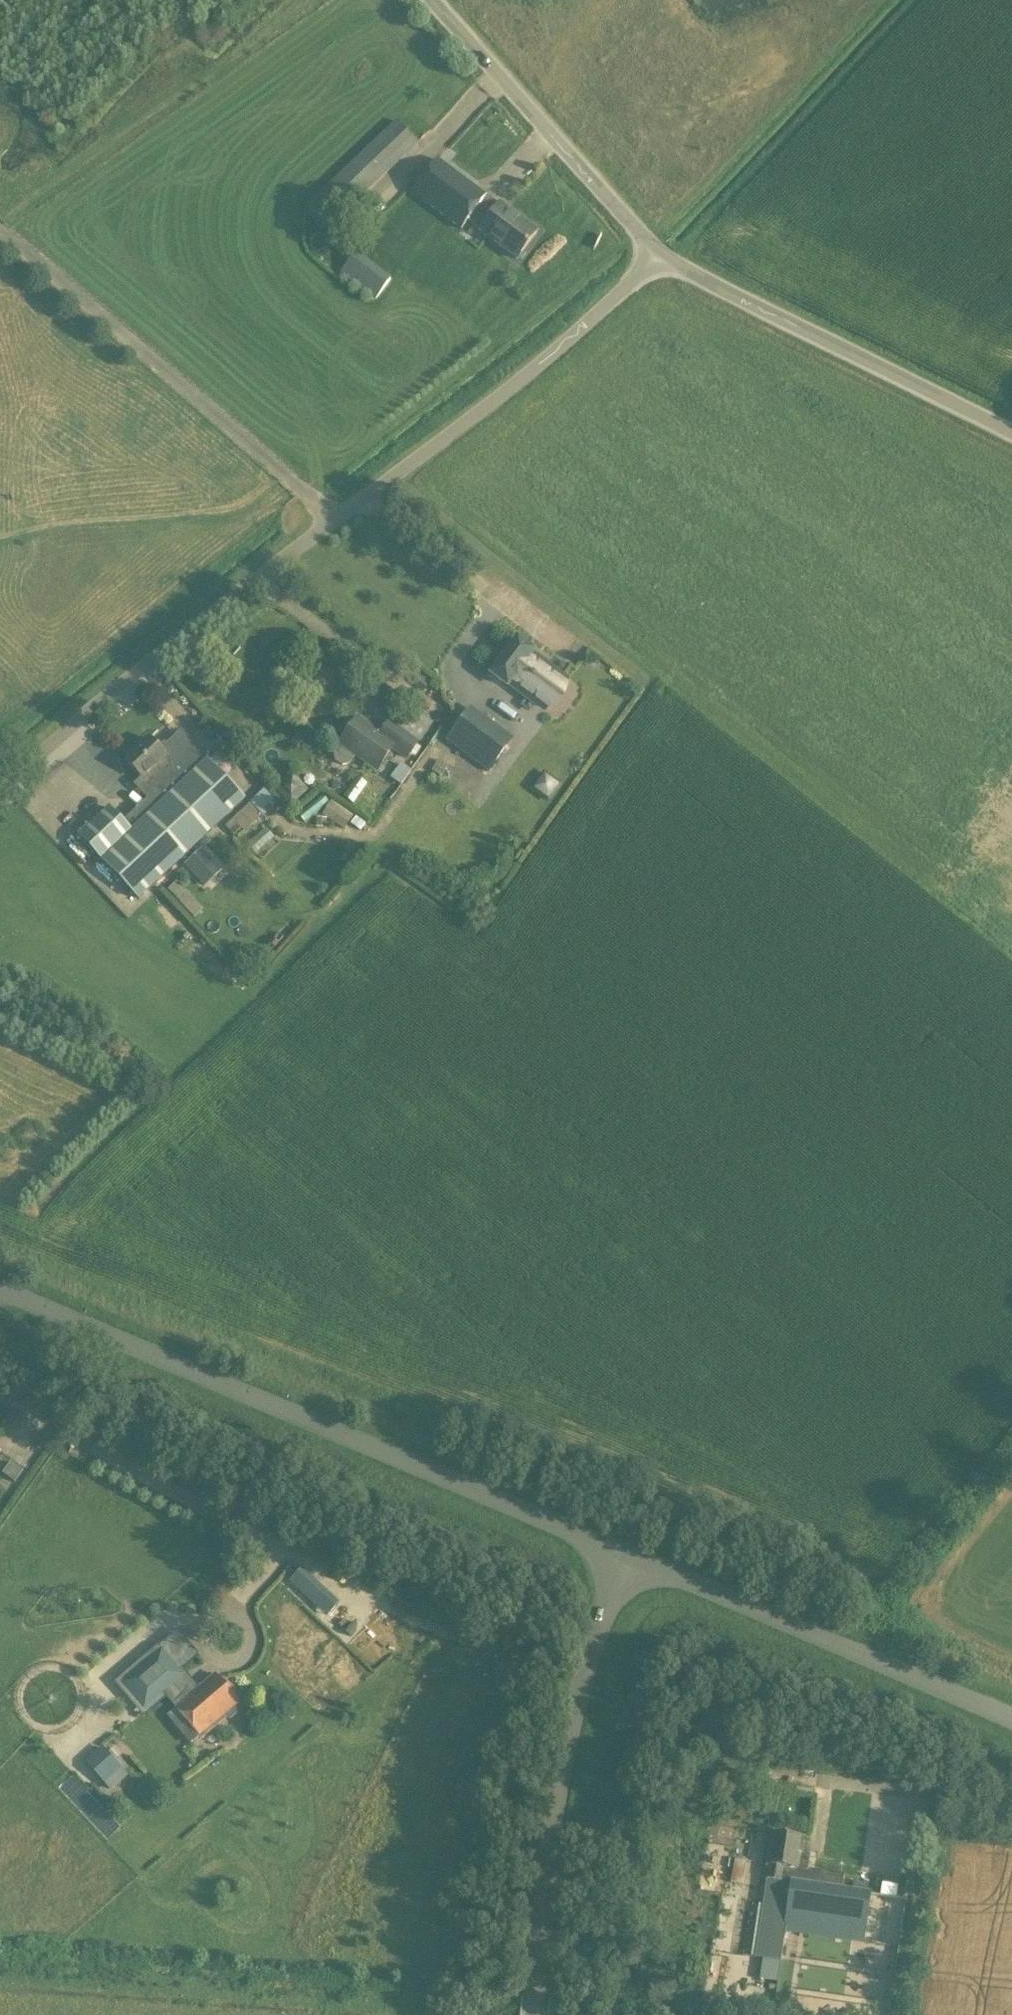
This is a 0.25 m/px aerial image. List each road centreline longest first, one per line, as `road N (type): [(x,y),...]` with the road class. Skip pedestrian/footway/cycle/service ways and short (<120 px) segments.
road 1 (unclassified): [(0,795),(533,371),(658,256)]
road 2 (unclassified): [(623,1557),(0,1289)]
road 3 (unclassified): [(536,2014),(559,1780),(623,1557)]
road 4 (unclassified): [(623,1557),(1011,1718)]
road 5 (unclassified): [(1011,434),(658,256)]
road 6 (unclassified): [(658,256),(430,0)]

